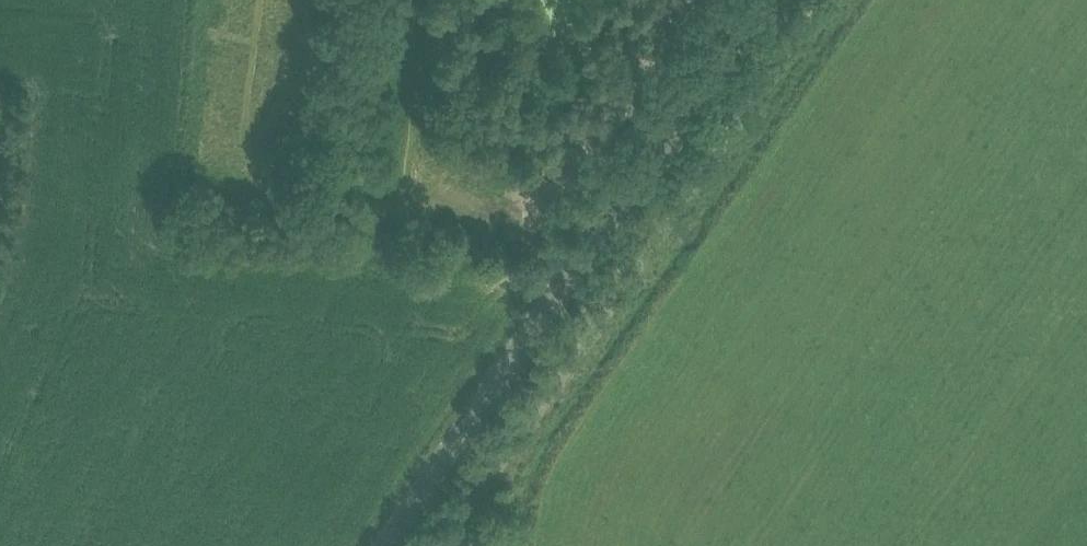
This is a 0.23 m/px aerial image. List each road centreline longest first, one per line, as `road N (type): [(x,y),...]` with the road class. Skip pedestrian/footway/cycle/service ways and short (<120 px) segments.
road 1 (tertiary): [(386,545),(767,0)]

